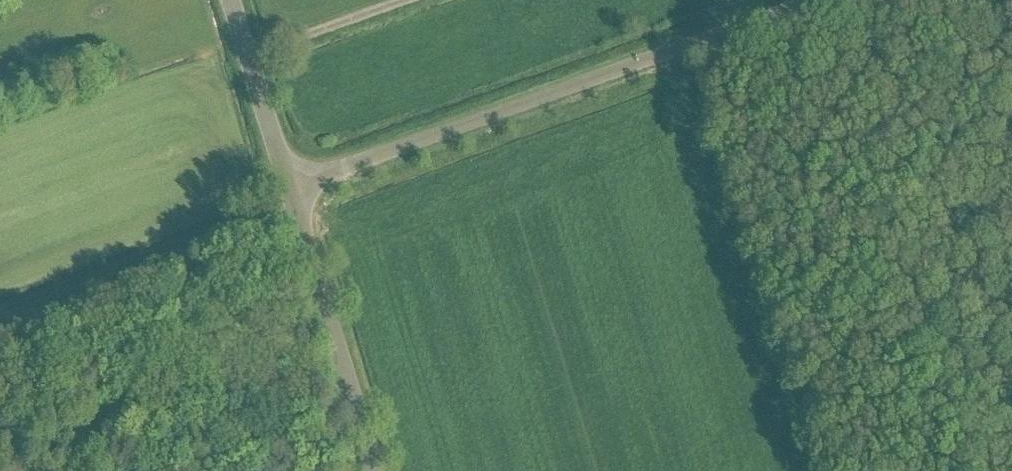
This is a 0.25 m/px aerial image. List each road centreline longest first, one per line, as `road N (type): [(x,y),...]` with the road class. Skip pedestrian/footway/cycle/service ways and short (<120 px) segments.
road 1 (unclassified): [(286,186),(818,0)]
road 2 (track): [(297,220),(0,325)]
road 3 (tertiary): [(375,470),(286,186)]
road 4 (tertiary): [(286,186),(231,0)]

